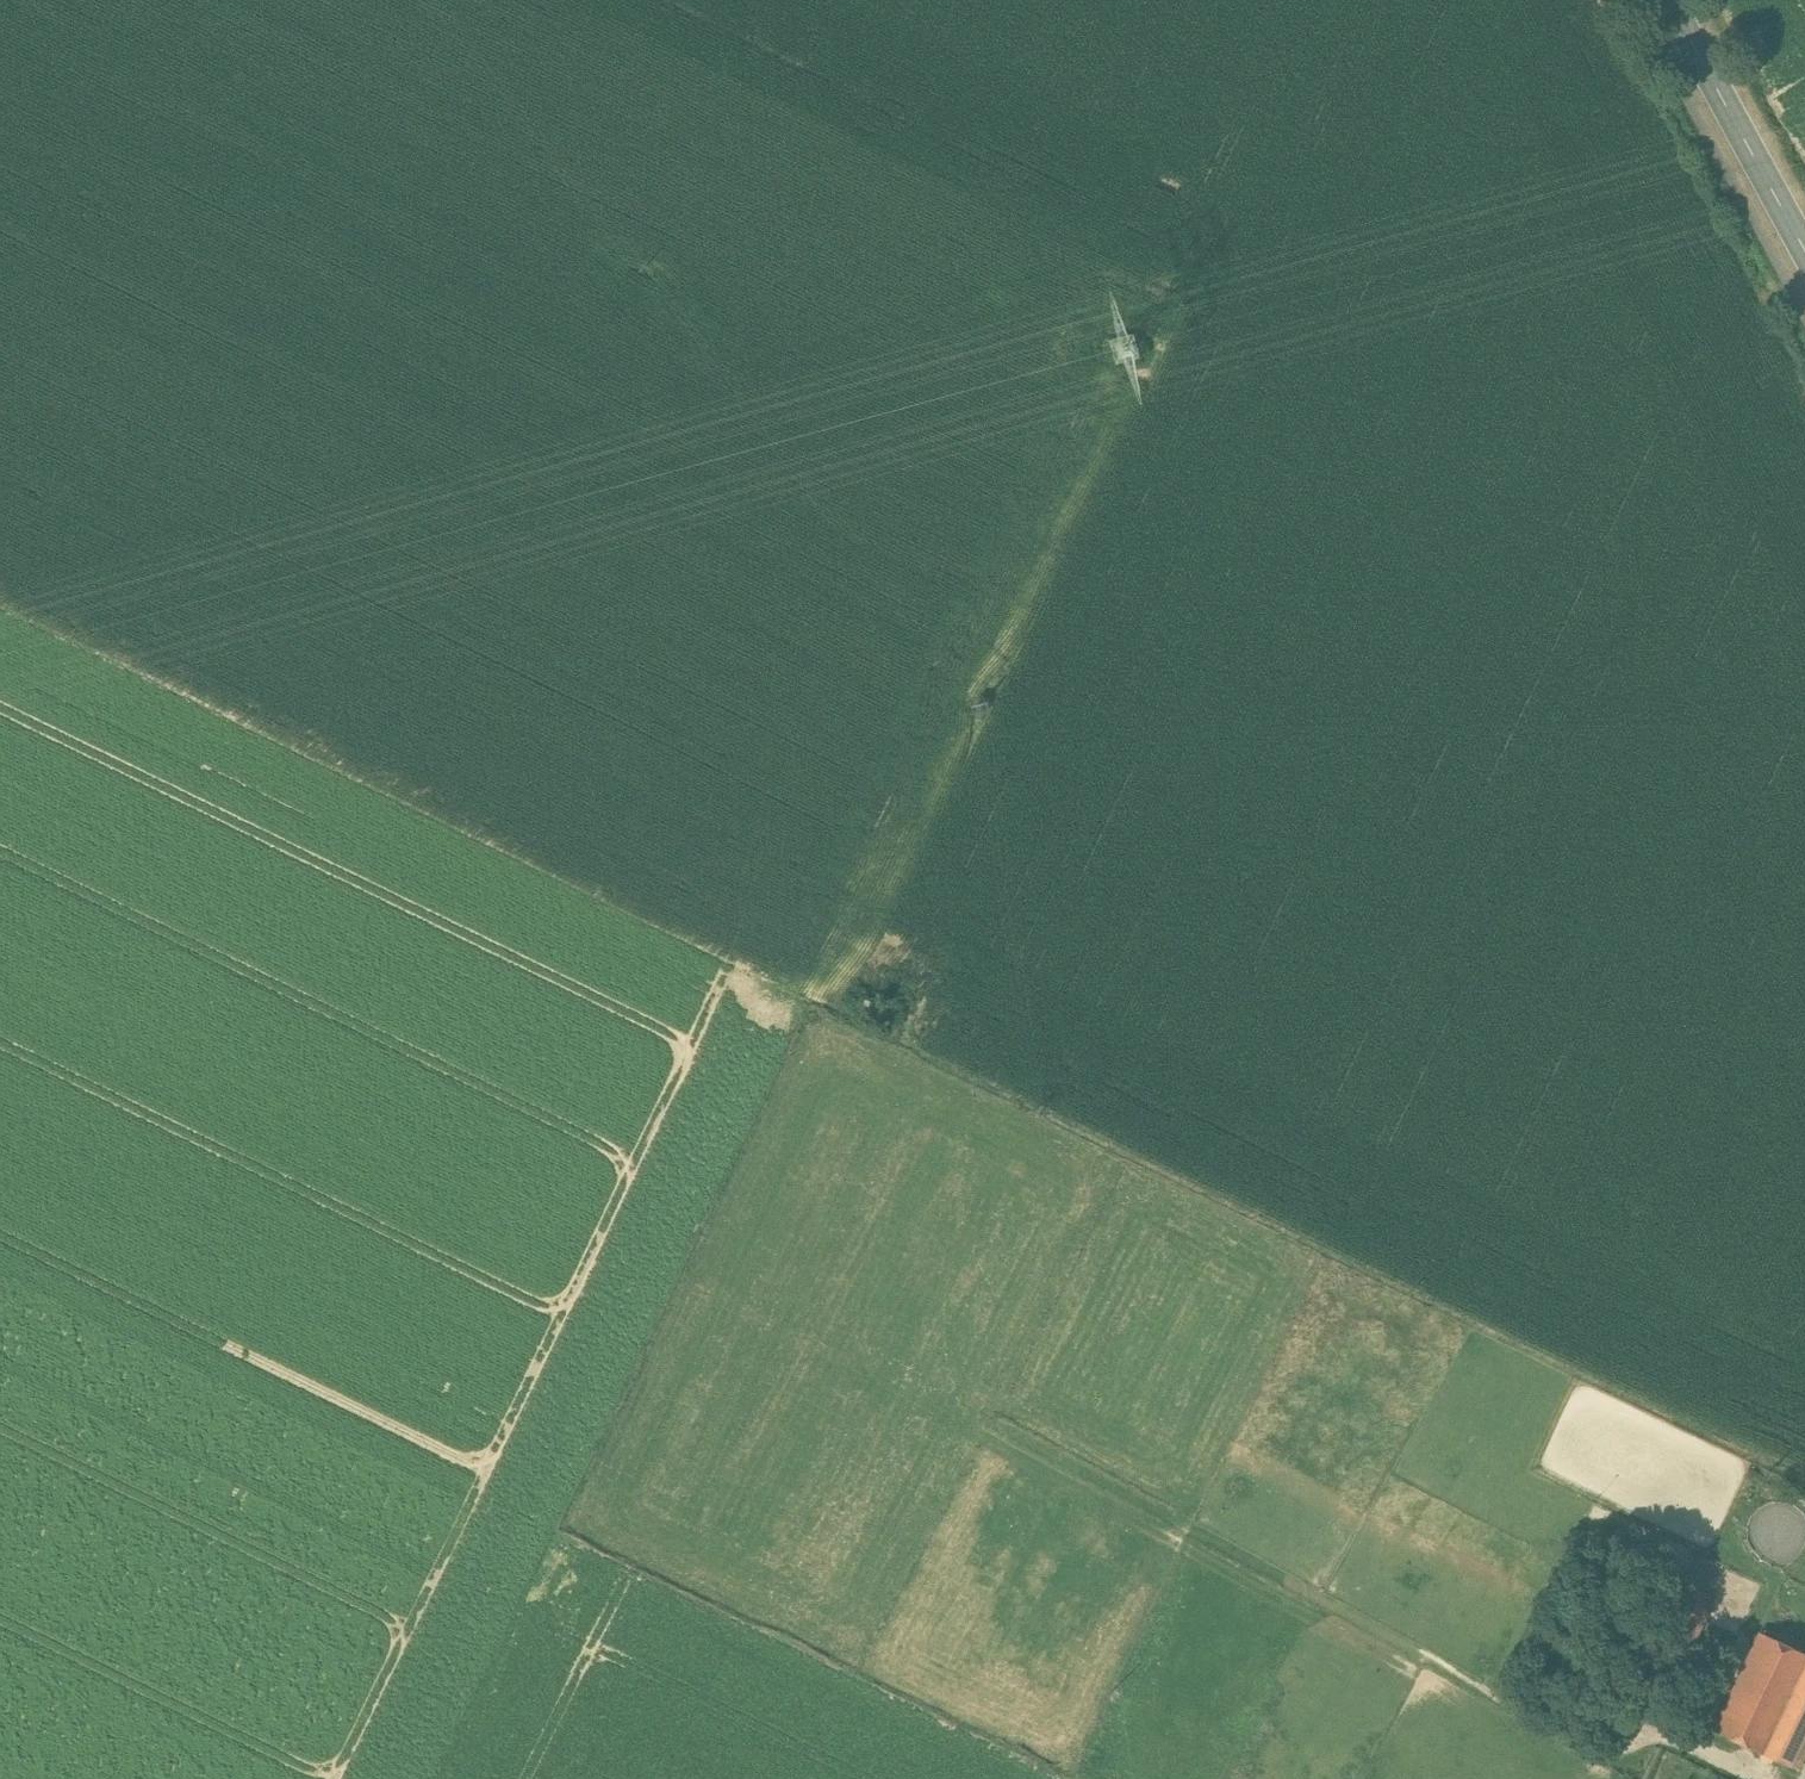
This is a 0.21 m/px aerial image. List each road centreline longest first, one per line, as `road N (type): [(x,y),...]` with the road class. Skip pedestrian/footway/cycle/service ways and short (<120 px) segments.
road 1 (secondary): [(1804,248),(1670,0)]

